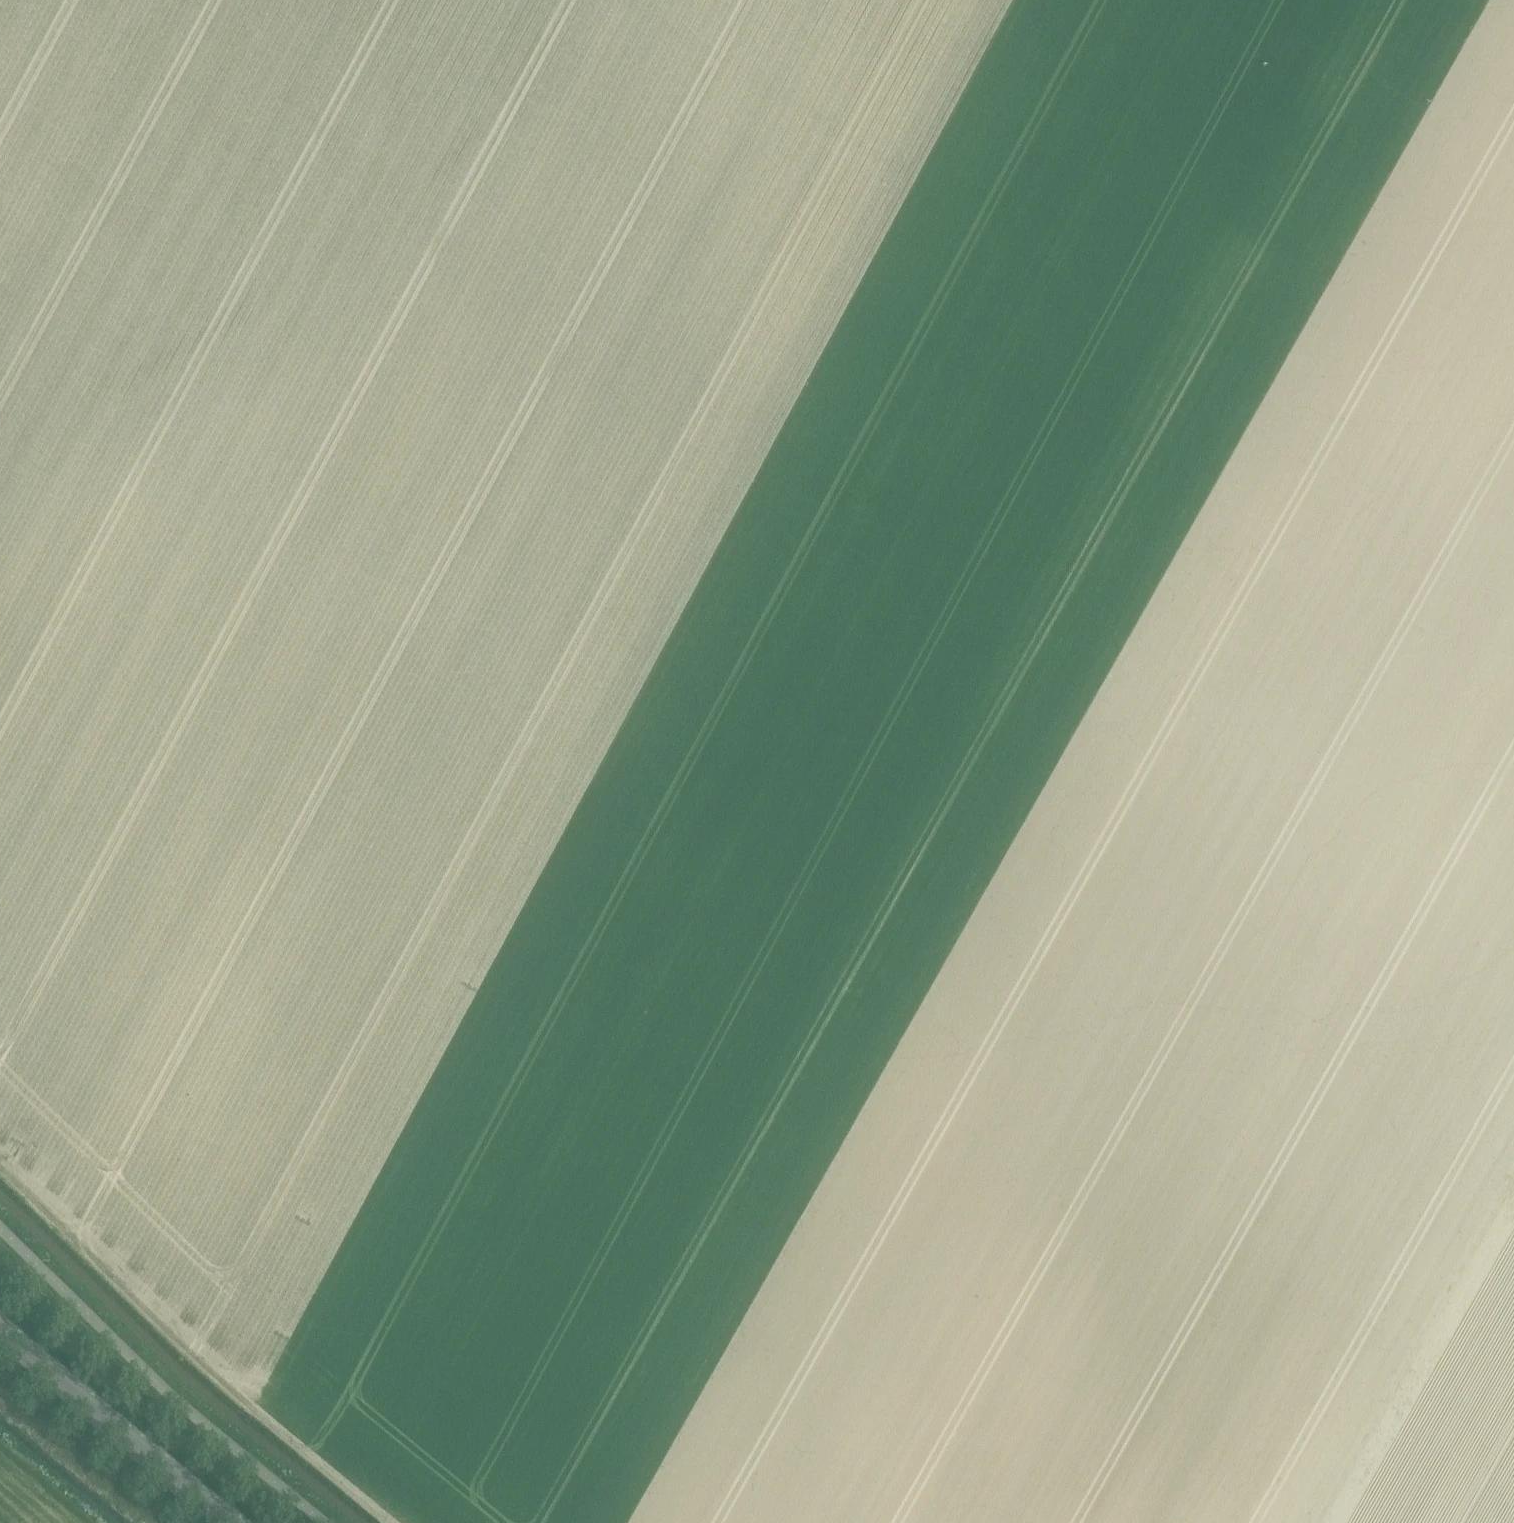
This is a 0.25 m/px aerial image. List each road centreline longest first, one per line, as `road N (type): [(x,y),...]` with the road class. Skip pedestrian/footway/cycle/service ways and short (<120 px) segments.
road 1 (secondary): [(232,1522),(0,1325)]

